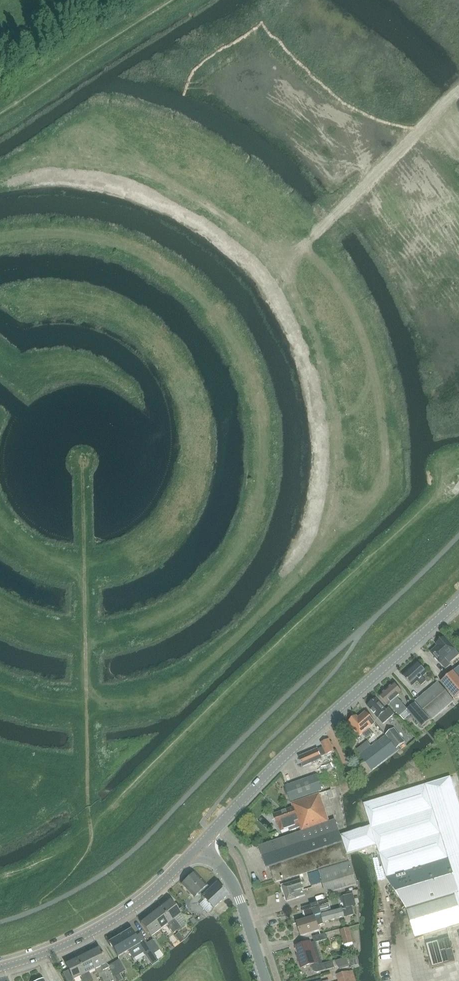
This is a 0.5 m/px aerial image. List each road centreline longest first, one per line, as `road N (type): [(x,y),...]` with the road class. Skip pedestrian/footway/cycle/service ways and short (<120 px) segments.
road 1 (tertiary): [(199,848),(458,600)]
road 2 (tertiary): [(0,969),(122,915),(199,848)]
road 3 (track): [(176,0),(0,113)]
road 4 (tertiary): [(267,980),(234,886),(199,848)]

